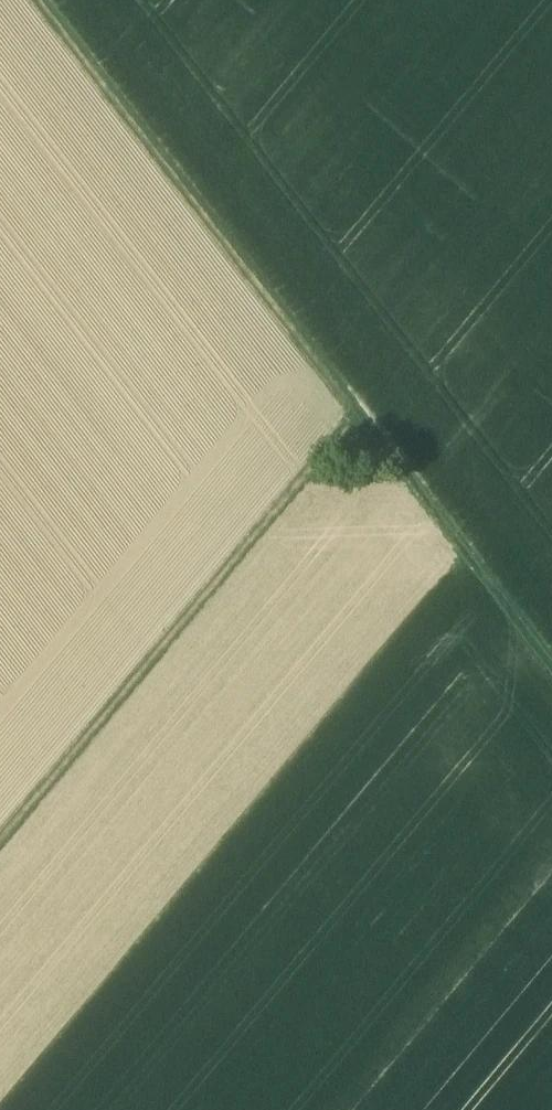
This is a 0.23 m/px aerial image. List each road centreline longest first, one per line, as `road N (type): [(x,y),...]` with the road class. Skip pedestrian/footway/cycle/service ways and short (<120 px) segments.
road 1 (track): [(551,671),(36,0)]
road 2 (track): [(0,841),(355,416)]

